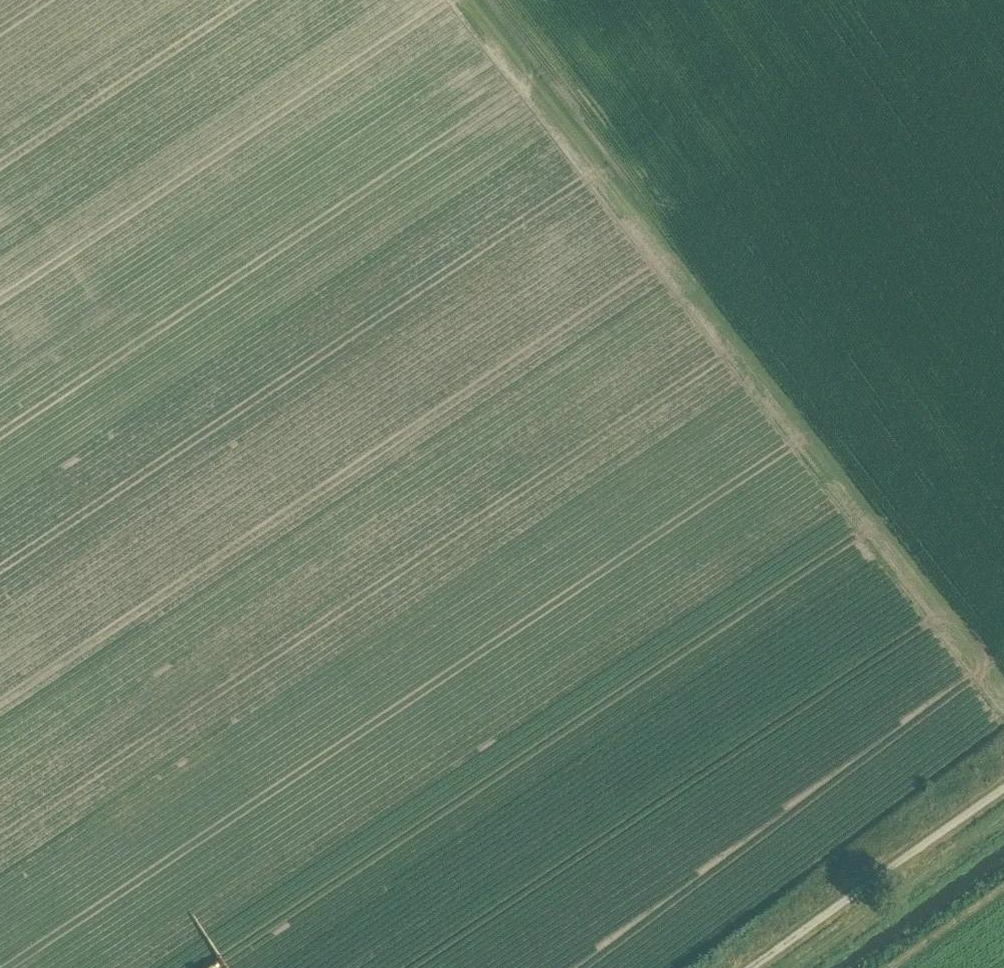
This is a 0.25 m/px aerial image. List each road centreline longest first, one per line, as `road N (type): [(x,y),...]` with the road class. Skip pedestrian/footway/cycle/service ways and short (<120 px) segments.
road 1 (track): [(1003,825),(804,967)]

